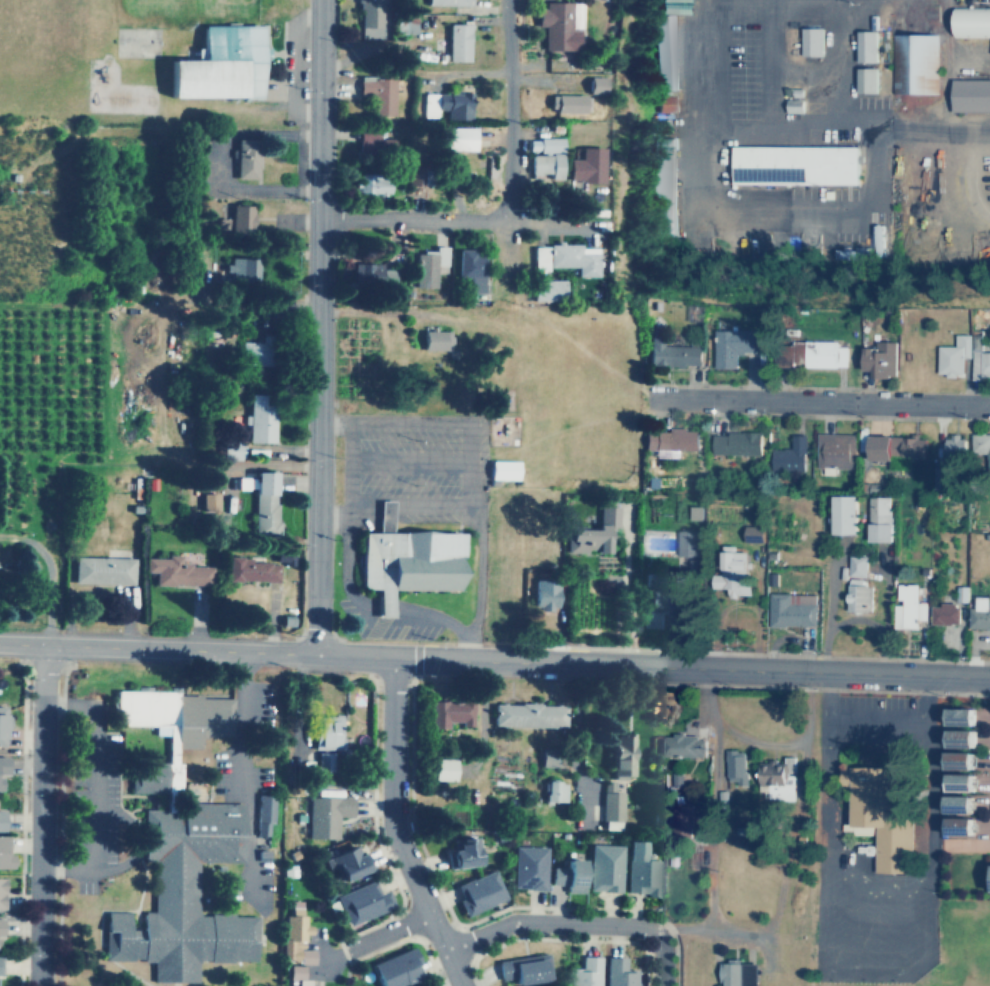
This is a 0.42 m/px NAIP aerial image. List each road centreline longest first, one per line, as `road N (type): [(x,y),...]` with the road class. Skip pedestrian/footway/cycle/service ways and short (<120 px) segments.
road 1 (secondary): [(775,670),(0,645)]
road 2 (tertiary): [(316,654),(320,0)]
road 3 (residential): [(392,657),(391,823),(462,985)]
road 4 (residential): [(989,407),(647,398)]
road 5 (residential): [(41,985),(45,646)]
road 6 (residential): [(660,985),(654,933),(634,926),(517,920),(449,949)]
road 7 (residential): [(318,219),(561,223)]
road 8 (residential): [(507,221),(507,0)]
road 9 (secondary): [(989,678),(775,670)]

